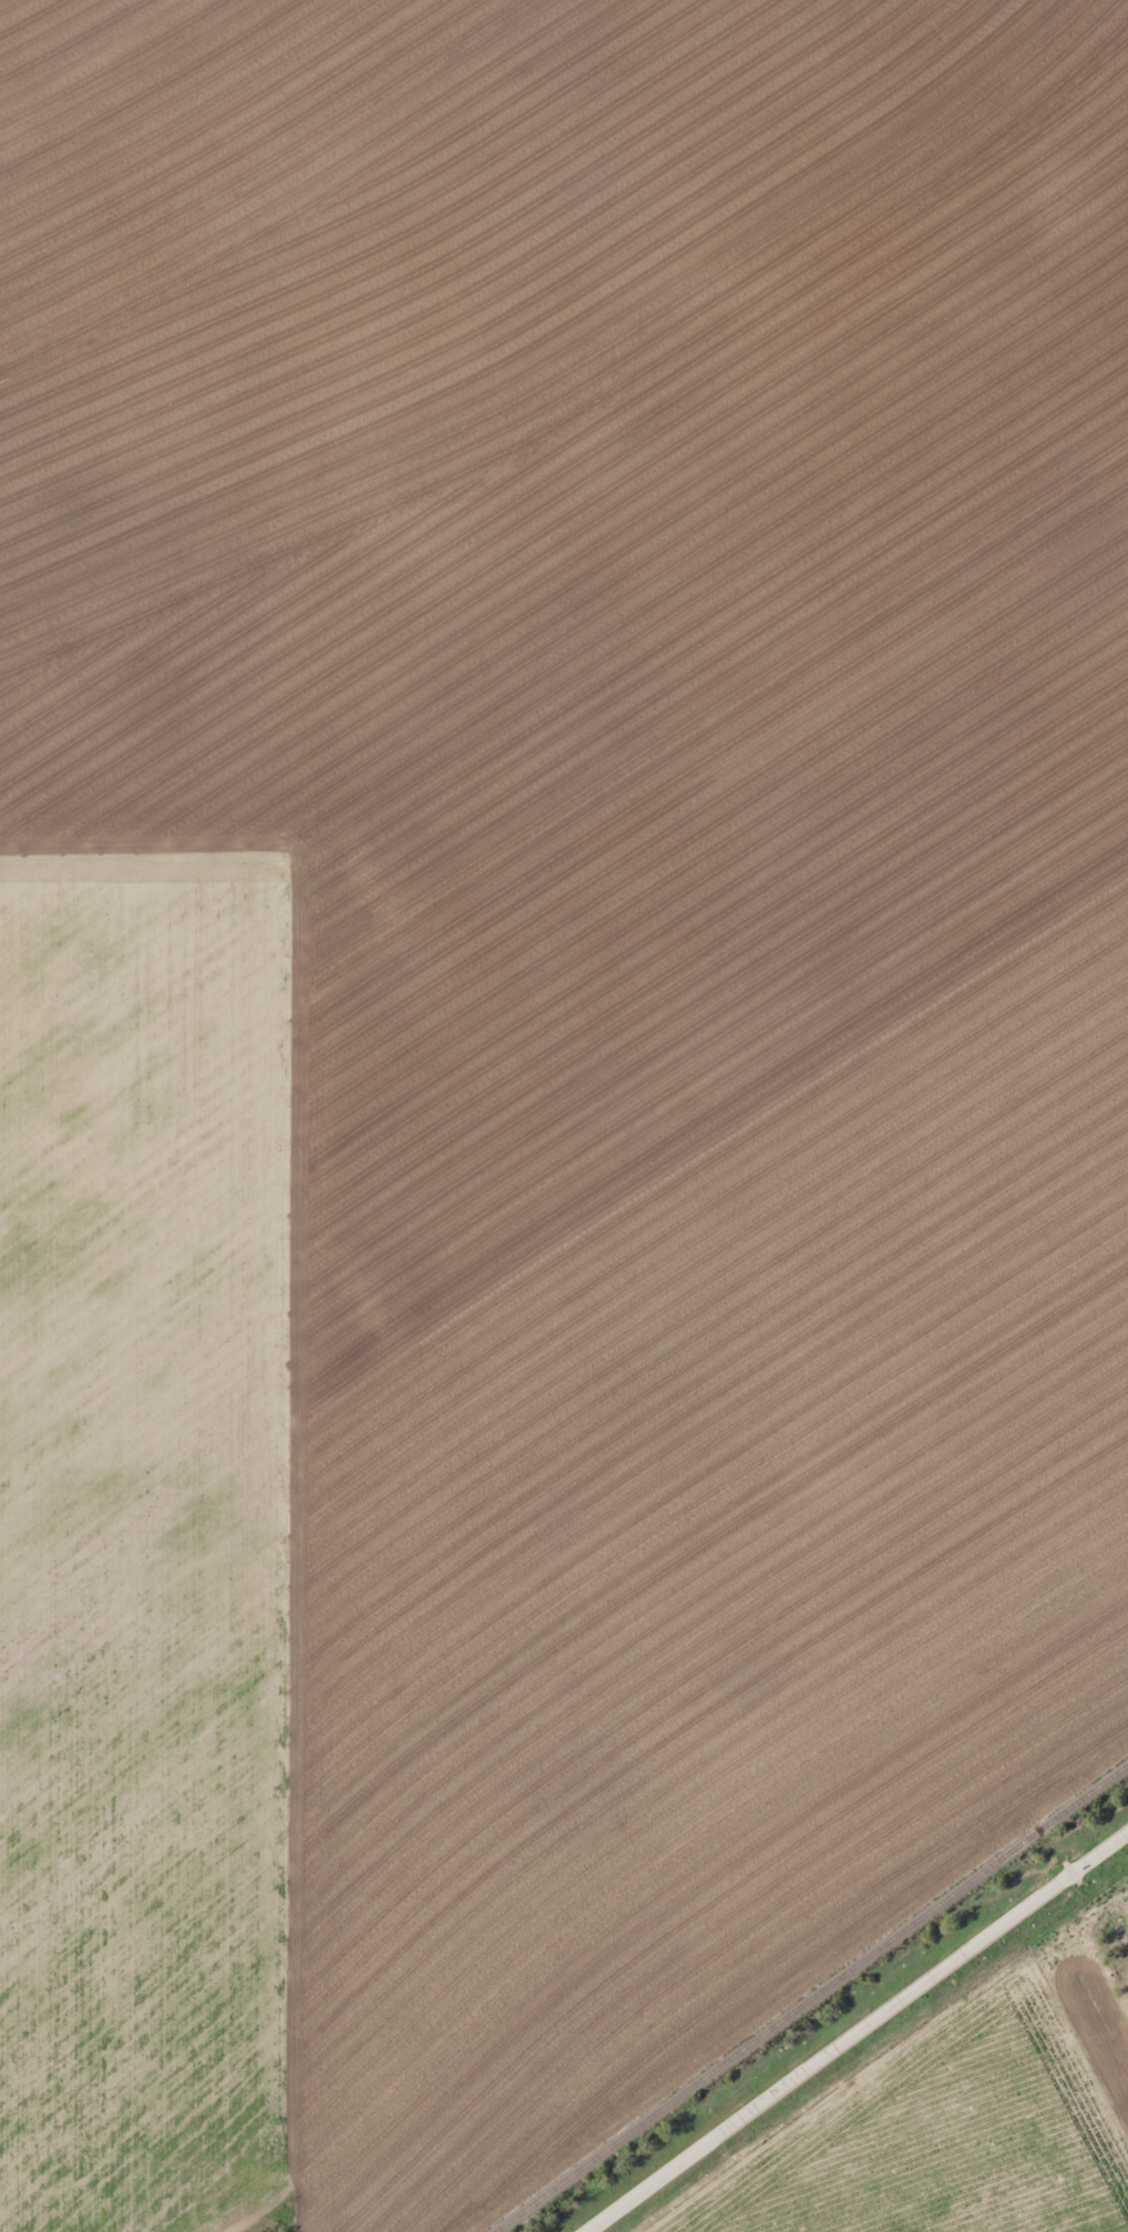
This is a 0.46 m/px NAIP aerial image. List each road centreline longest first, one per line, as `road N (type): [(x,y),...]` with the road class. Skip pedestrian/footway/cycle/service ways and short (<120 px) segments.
road 1 (secondary): [(585,2231),(1127,1831)]

